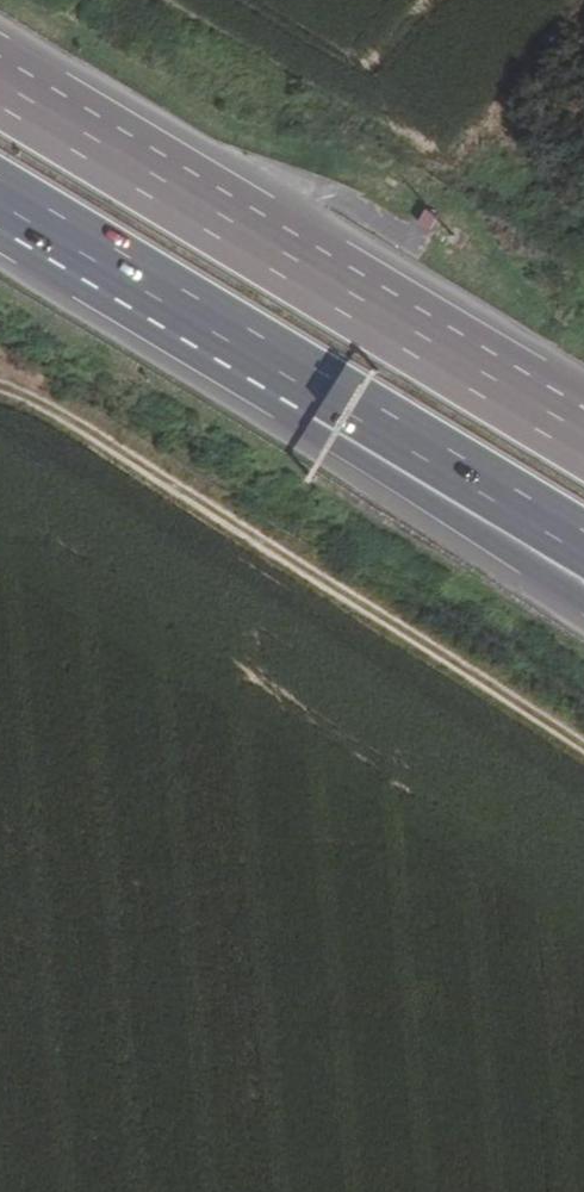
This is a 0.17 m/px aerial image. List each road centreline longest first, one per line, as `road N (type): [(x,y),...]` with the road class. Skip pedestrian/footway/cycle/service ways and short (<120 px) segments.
road 1 (track): [(0,386),(583,751)]
road 2 (motorway): [(553,430),(0,96)]
road 3 (motorway): [(0,202),(321,395)]
road 4 (motorway): [(321,395),(374,470),(583,608)]
road 5 (motorway): [(321,395),(583,546)]

